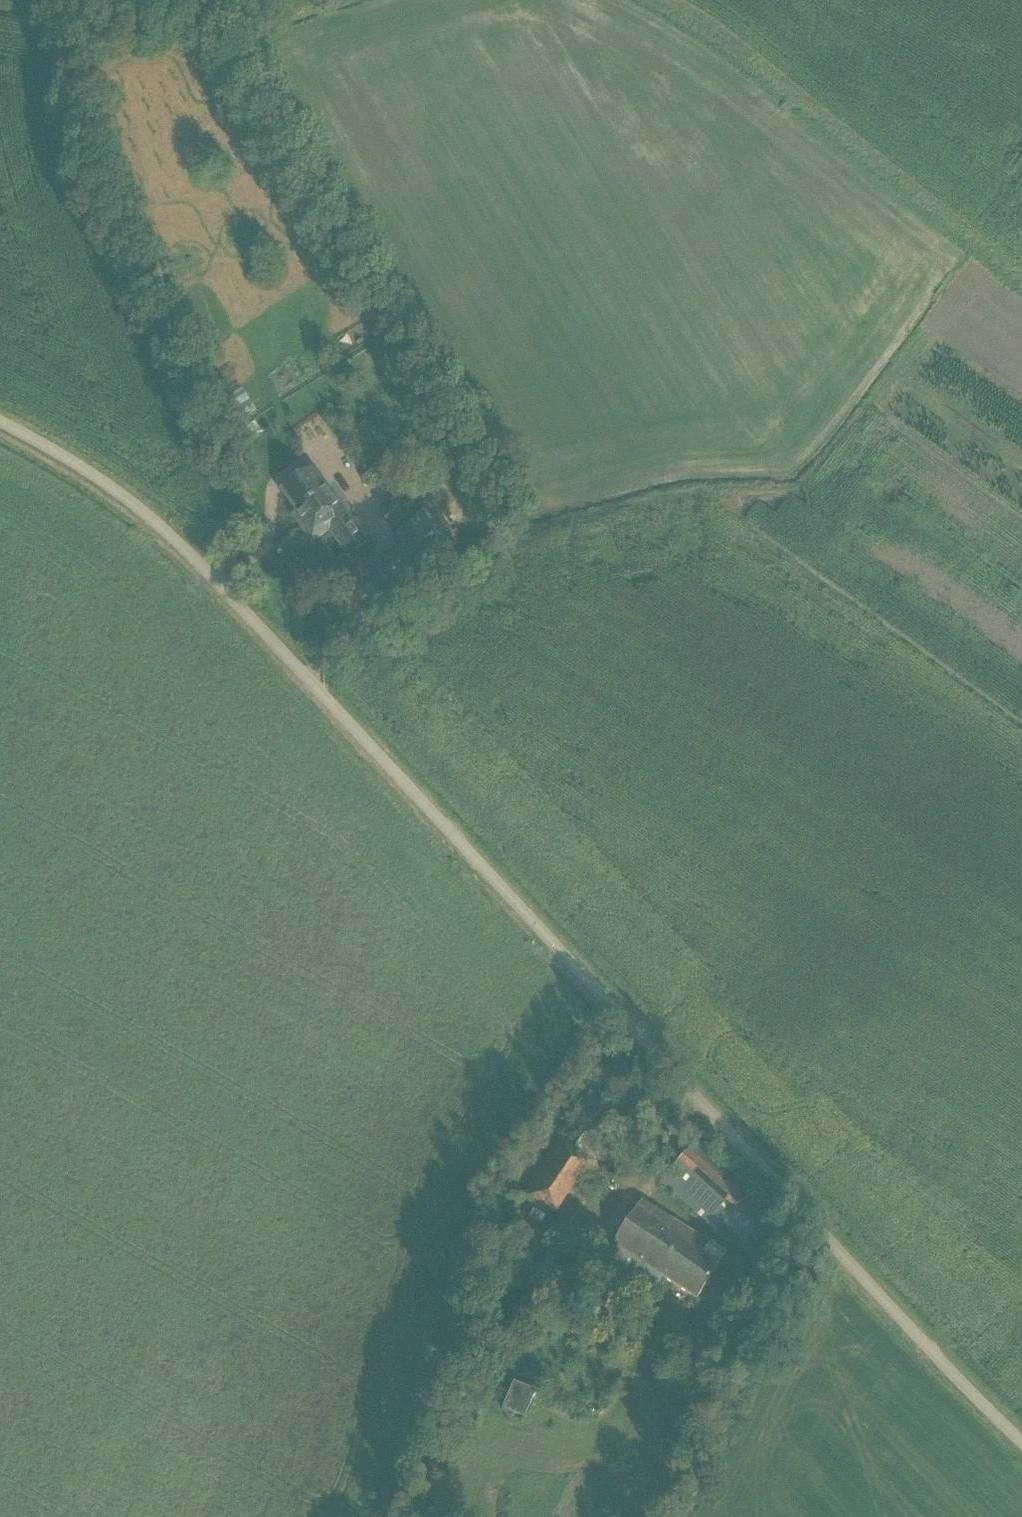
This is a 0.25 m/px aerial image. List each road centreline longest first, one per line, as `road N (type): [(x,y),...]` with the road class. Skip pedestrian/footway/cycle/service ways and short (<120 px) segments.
road 1 (unclassified): [(1021,1443),(210,576),(110,489),(0,423)]

